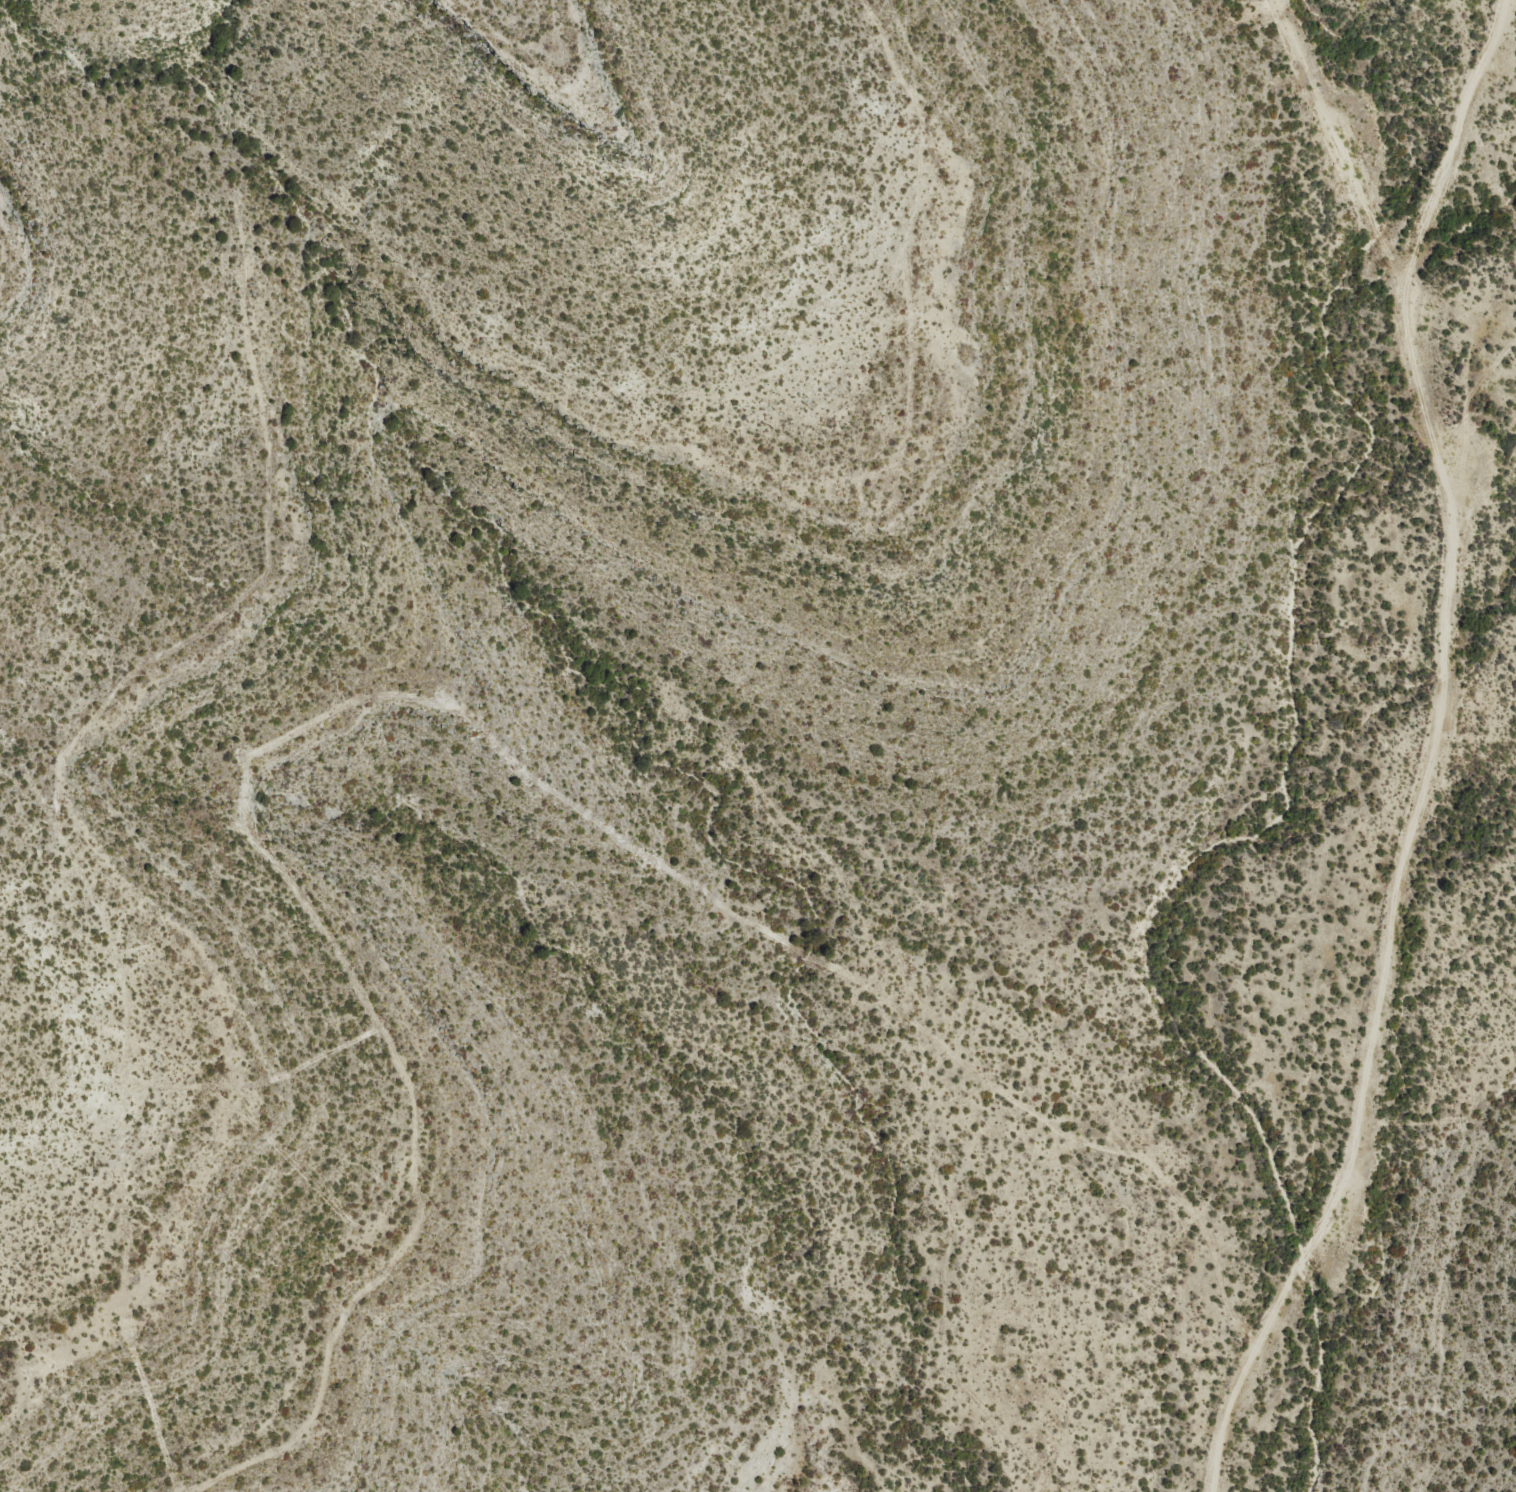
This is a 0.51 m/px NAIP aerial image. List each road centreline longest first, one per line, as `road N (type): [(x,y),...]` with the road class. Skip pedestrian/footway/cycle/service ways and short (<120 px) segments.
road 1 (track): [(1213,1491),(1276,1320),(1361,1216),(1459,708),(1459,480),(1445,450),(1435,231),(1469,122),(1504,92),(1515,0)]
road 2 (track): [(1453,0),(1469,122)]

